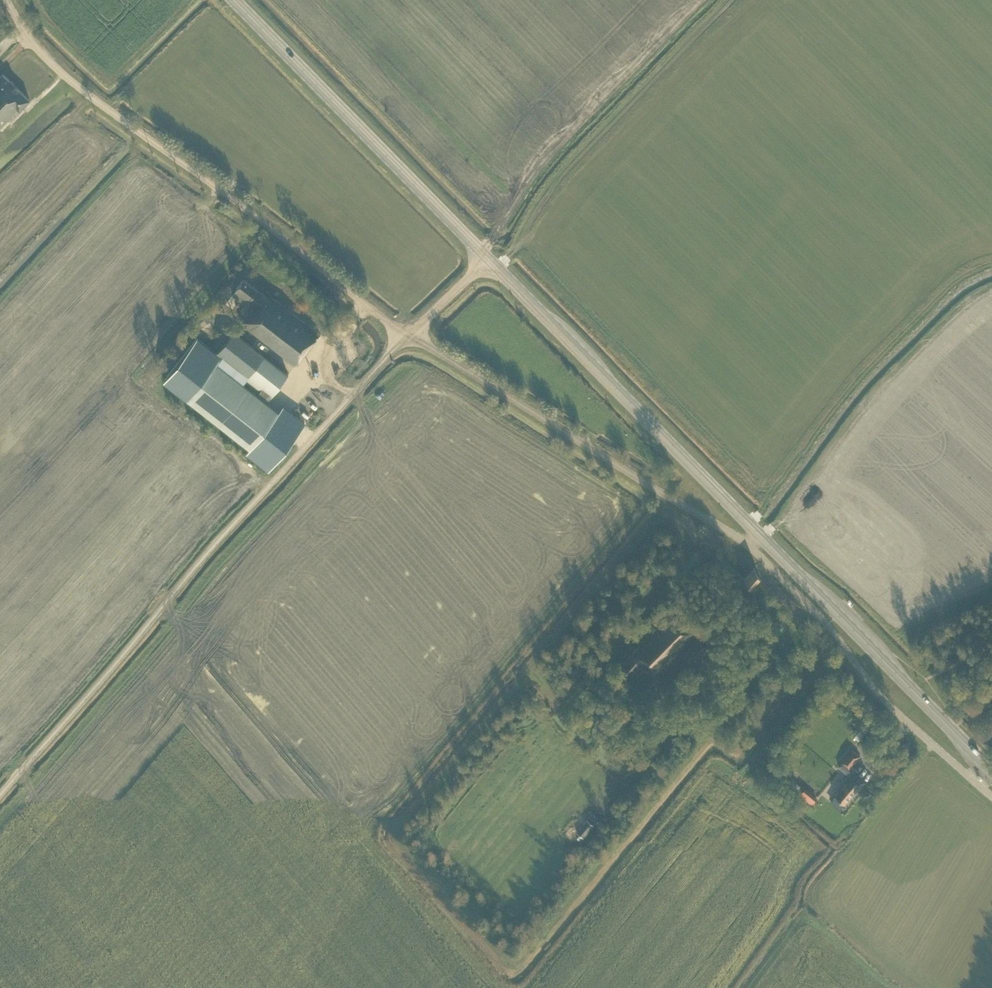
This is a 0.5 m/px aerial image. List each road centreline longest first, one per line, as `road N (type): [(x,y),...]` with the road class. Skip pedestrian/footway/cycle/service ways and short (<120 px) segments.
road 1 (unclassified): [(0,792),(407,335)]
road 2 (unclassified): [(407,335),(62,72),(7,0)]
road 3 (unclassified): [(748,546),(407,335)]
road 4 (primary): [(759,534),(488,257)]
road 5 (primary): [(488,257),(236,0)]
road 6 (unclassified): [(991,795),(888,703),(825,623),(748,546)]
road 7 (primary): [(991,768),(759,534)]

